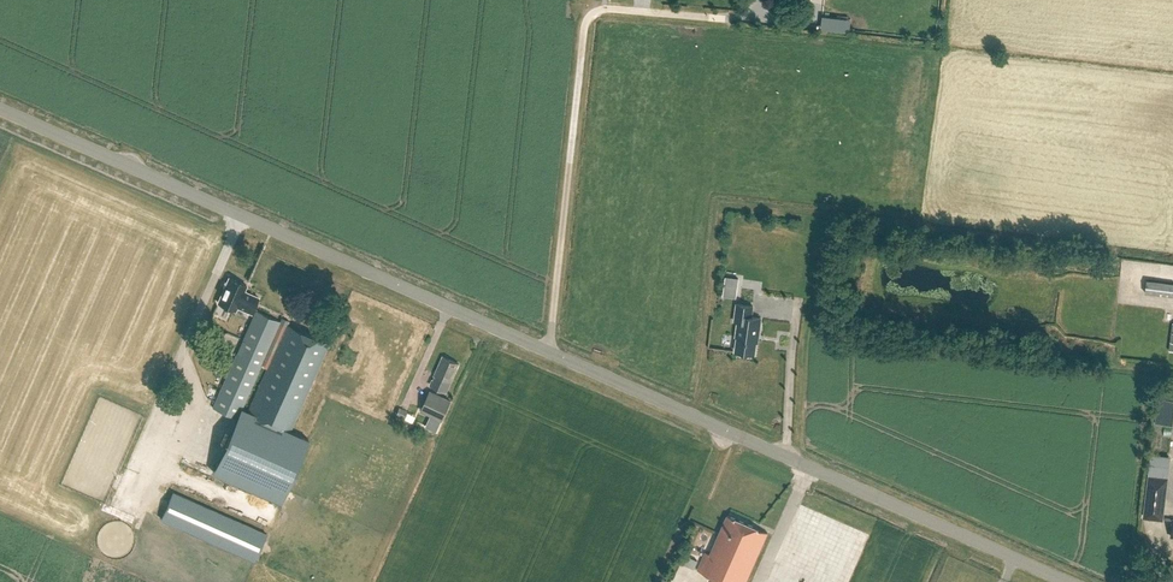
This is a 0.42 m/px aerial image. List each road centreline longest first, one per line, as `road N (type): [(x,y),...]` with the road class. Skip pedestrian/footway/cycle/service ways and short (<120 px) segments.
road 1 (unclassified): [(545,350),(0,109)]
road 2 (unclassified): [(1070,581),(545,350)]
road 3 (unclassified): [(545,350),(585,23),(606,8),(721,18)]

